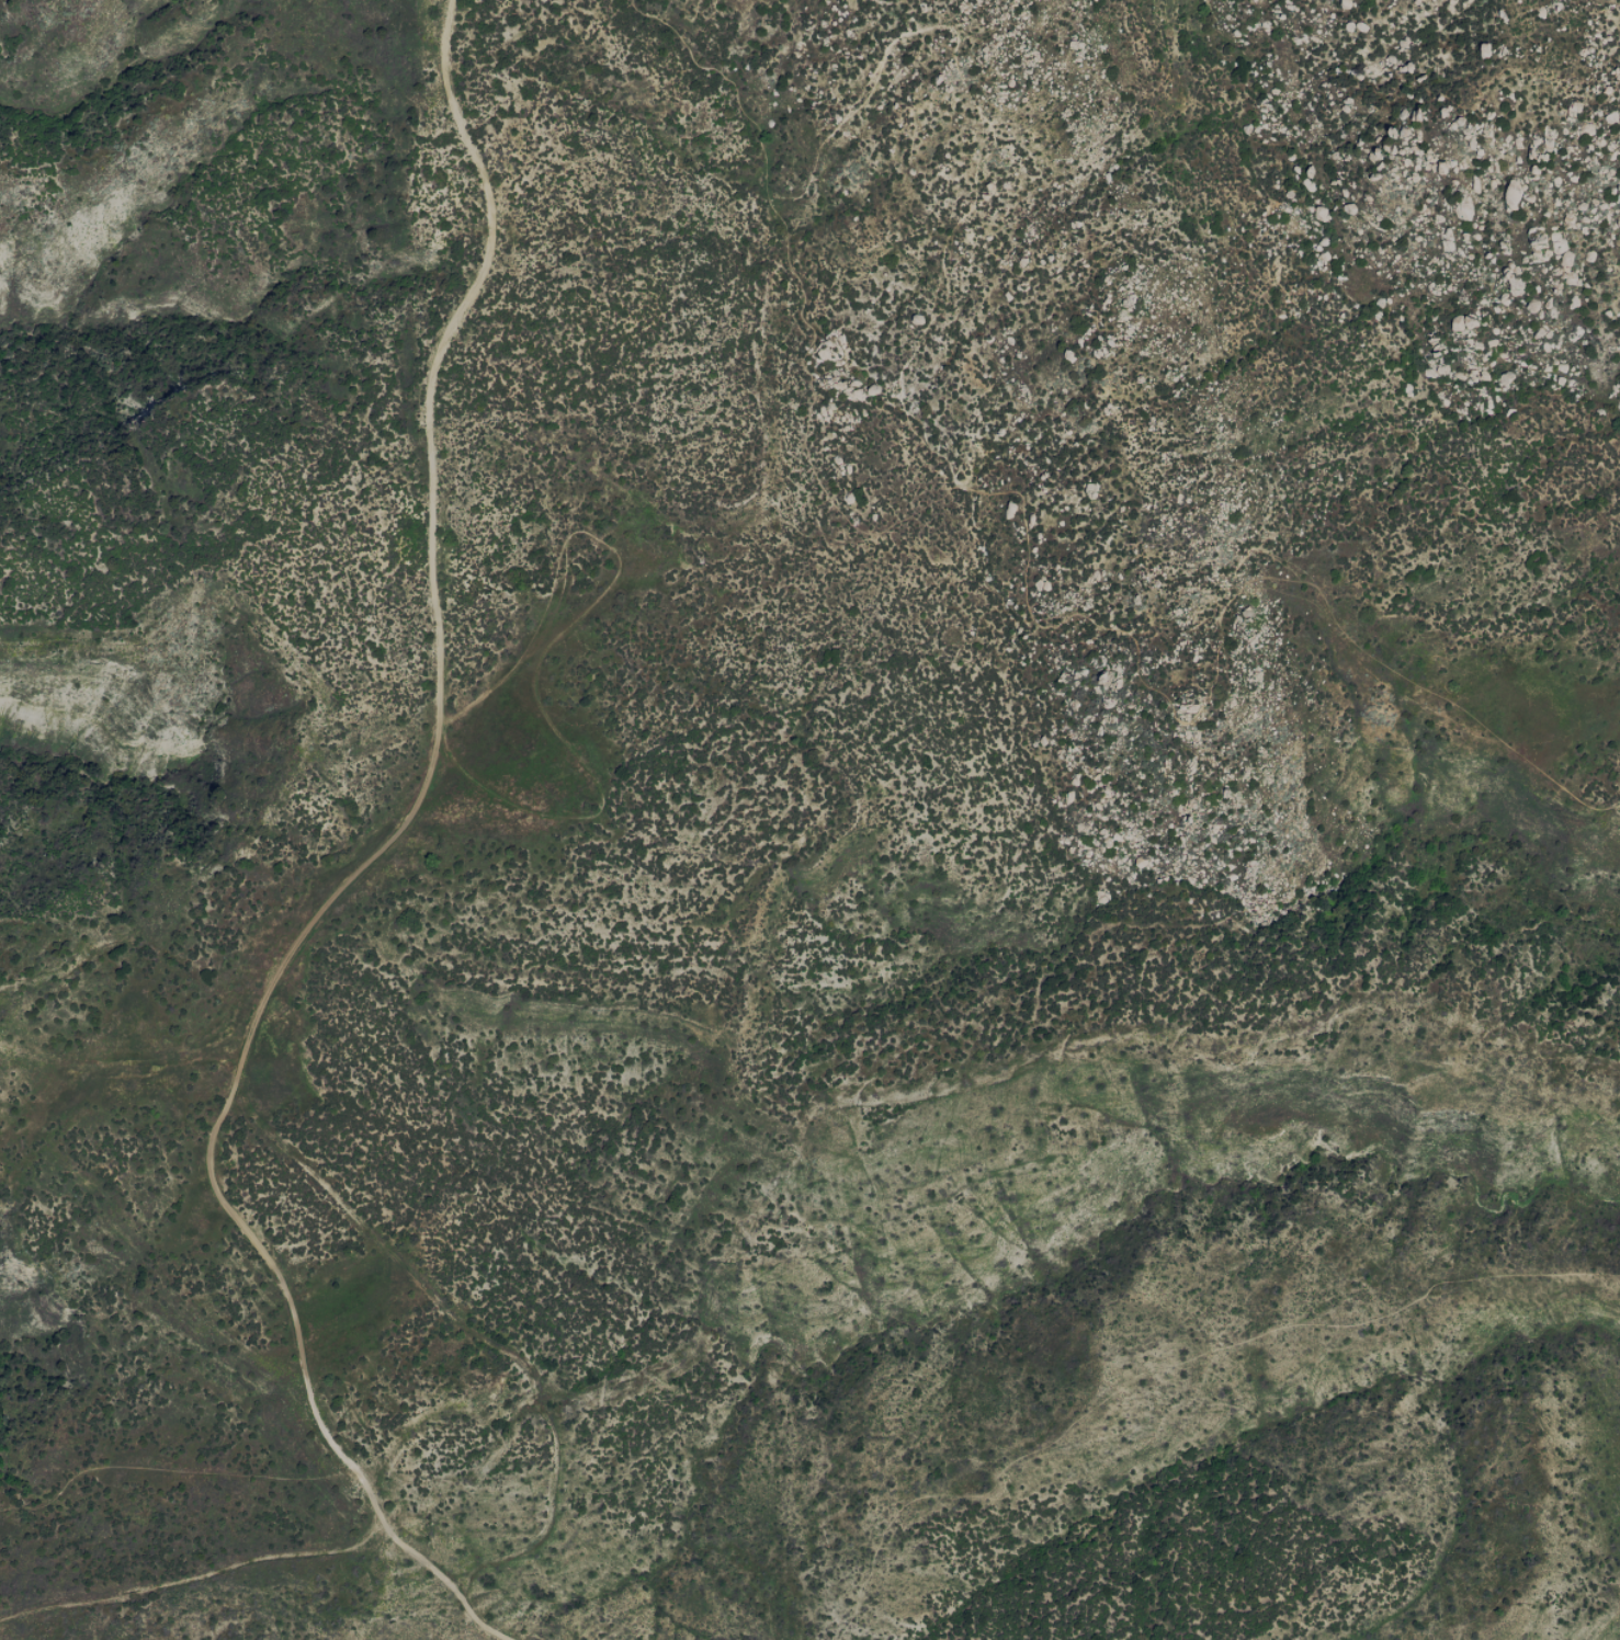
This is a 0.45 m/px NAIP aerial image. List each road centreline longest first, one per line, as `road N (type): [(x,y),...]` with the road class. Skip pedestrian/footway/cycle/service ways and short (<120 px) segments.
road 1 (track): [(509,1639),(483,1622),(477,1544),(517,1471),(505,1358),(247,1087),(229,1003),(247,935),(337,833),(415,698),(415,365),(465,247),(471,101),(431,33),(431,0)]

